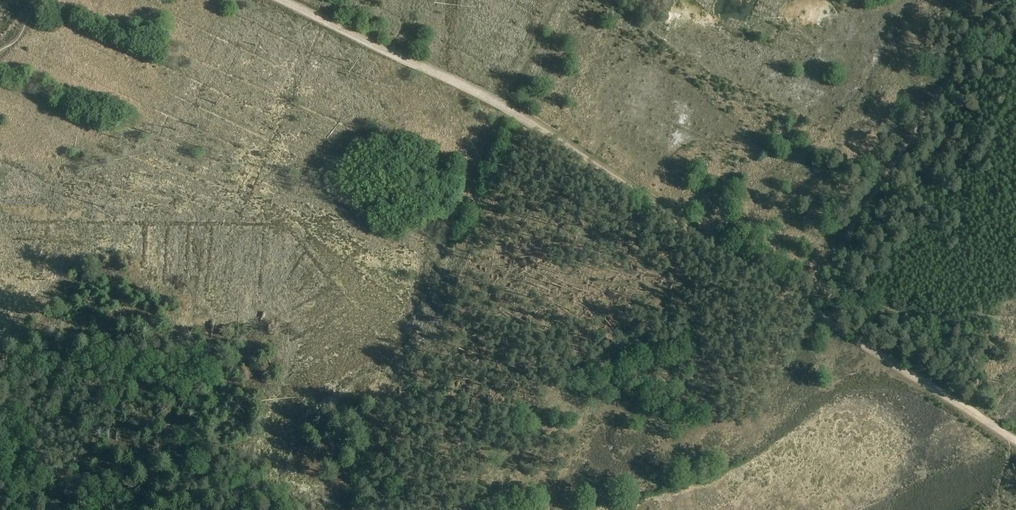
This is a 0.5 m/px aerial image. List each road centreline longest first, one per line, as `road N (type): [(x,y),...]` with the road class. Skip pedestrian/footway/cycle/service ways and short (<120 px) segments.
road 1 (track): [(804,303),(502,105),(281,0)]
road 2 (track): [(804,303),(997,0)]
road 3 (track): [(1014,442),(804,303)]

